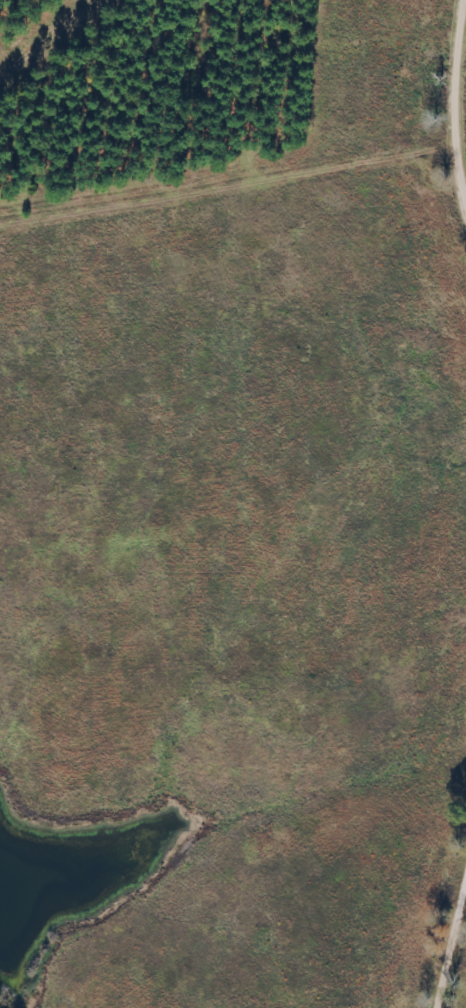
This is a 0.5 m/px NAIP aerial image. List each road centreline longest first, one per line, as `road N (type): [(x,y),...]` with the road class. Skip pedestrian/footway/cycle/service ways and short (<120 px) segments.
road 1 (residential): [(465,417),(324,463),(168,614),(0,635)]

